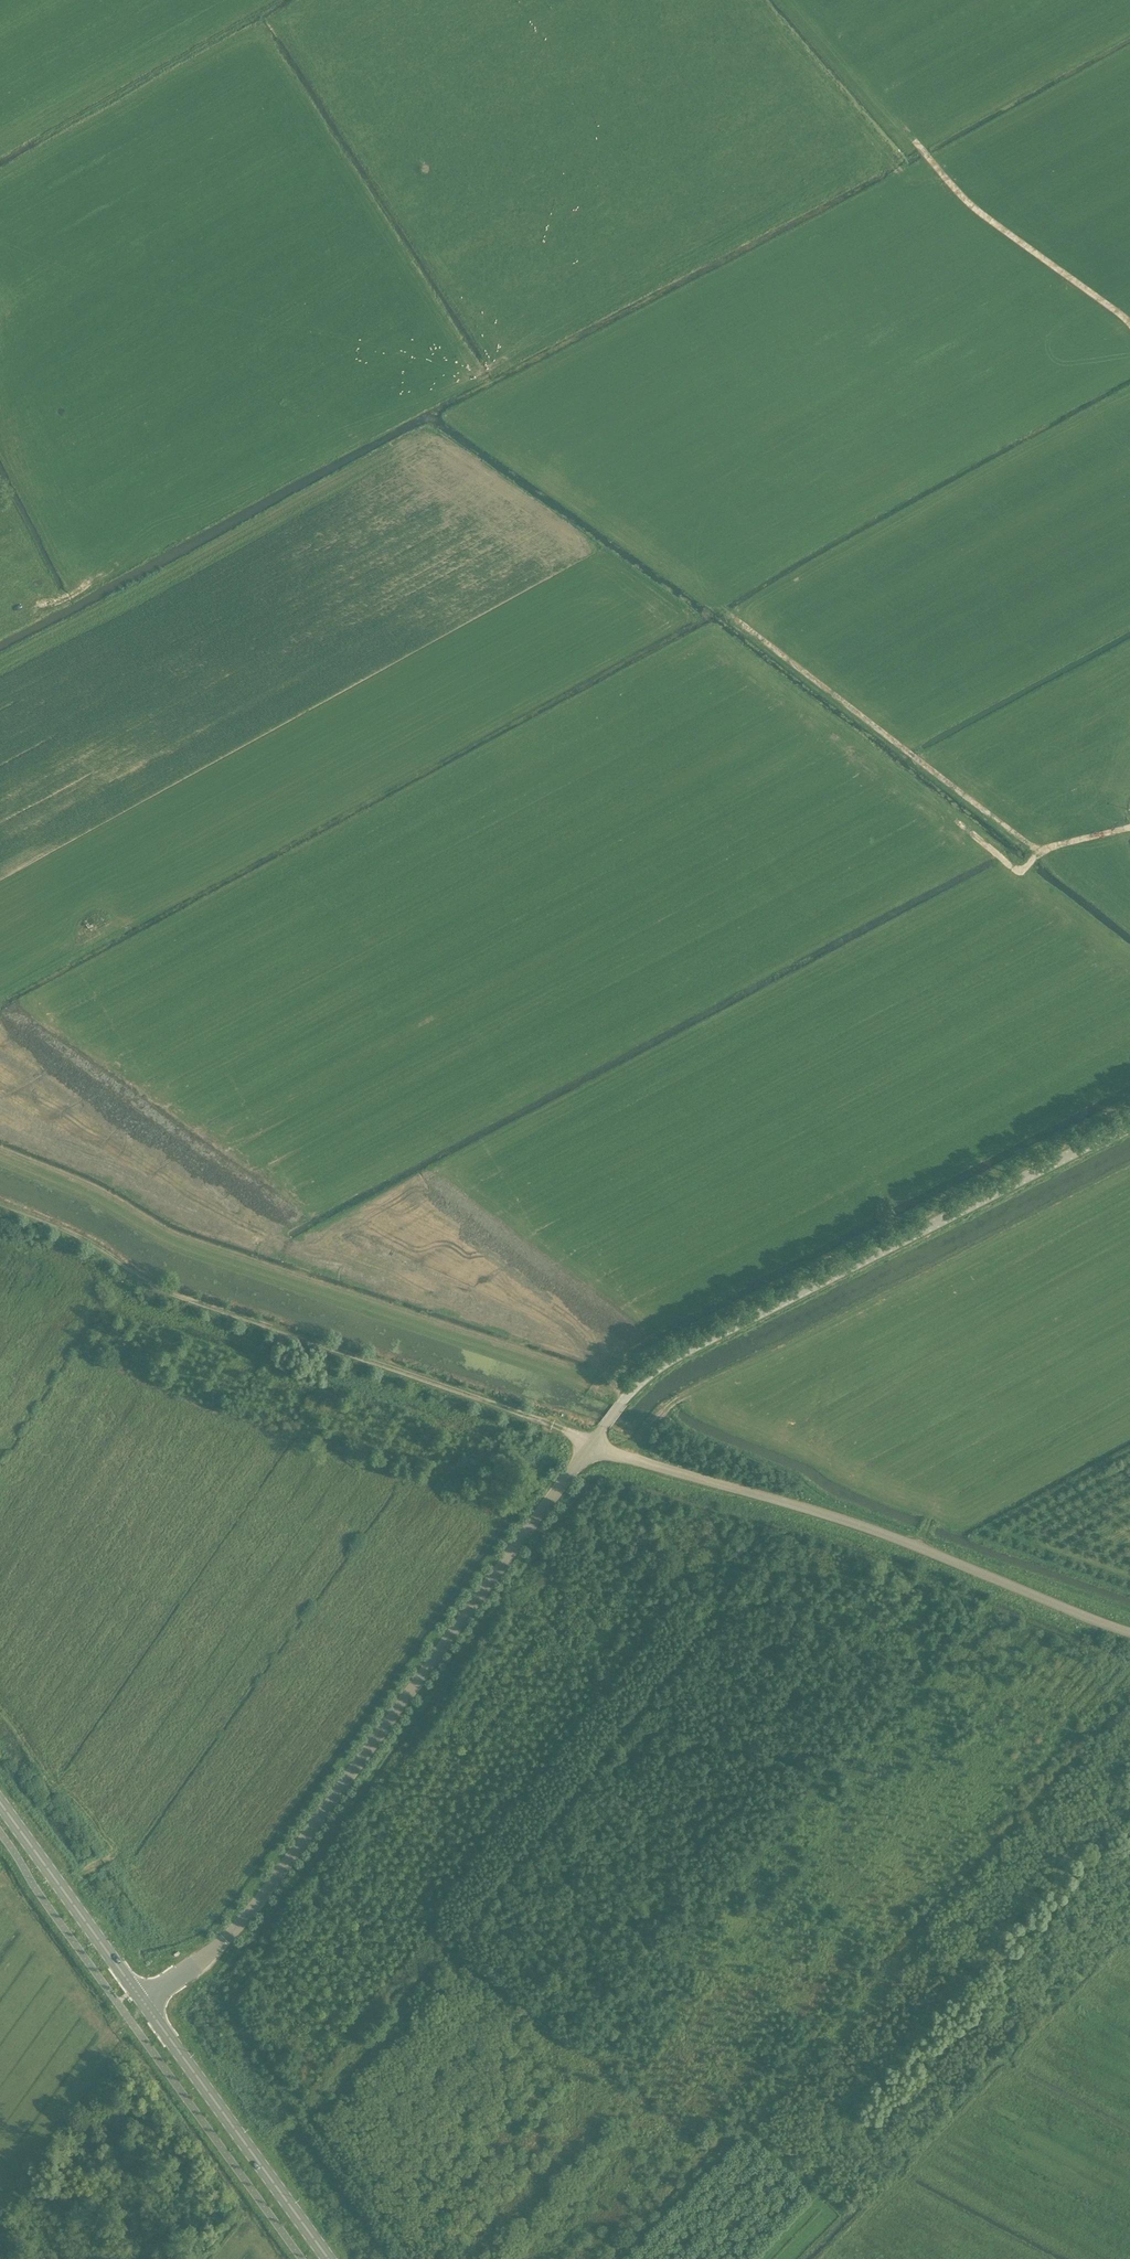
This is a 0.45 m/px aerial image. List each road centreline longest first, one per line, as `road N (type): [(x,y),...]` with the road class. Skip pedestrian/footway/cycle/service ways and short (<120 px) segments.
road 1 (tertiary): [(142,2005),(188,1973),(256,1904),(592,1446)]
road 2 (tertiary): [(592,1446),(624,1403),(703,1342),(1129,1120)]
road 3 (unclassified): [(1129,1625),(918,1539),(592,1446)]
road 4 (secondary): [(325,2258),(142,2005)]
road 5 (secondary): [(142,2005),(0,1806)]

